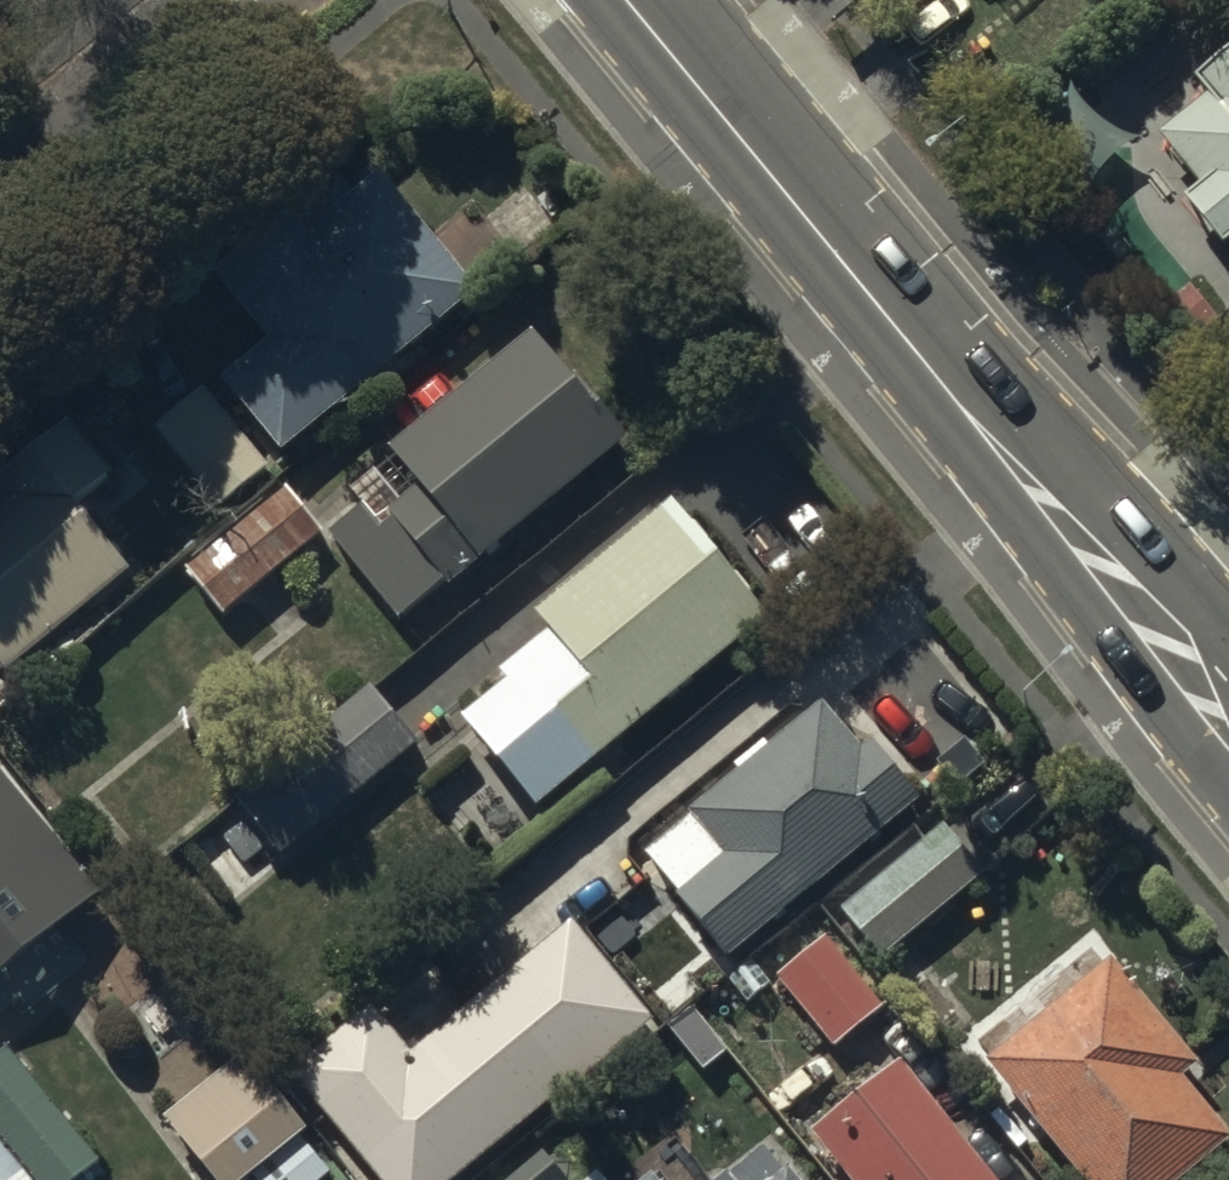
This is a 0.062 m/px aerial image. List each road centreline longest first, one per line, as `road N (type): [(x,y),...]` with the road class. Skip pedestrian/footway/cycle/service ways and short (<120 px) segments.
road 1 (tertiary): [(1228,719),(649,0)]
road 2 (residential): [(253,0),(0,208)]

